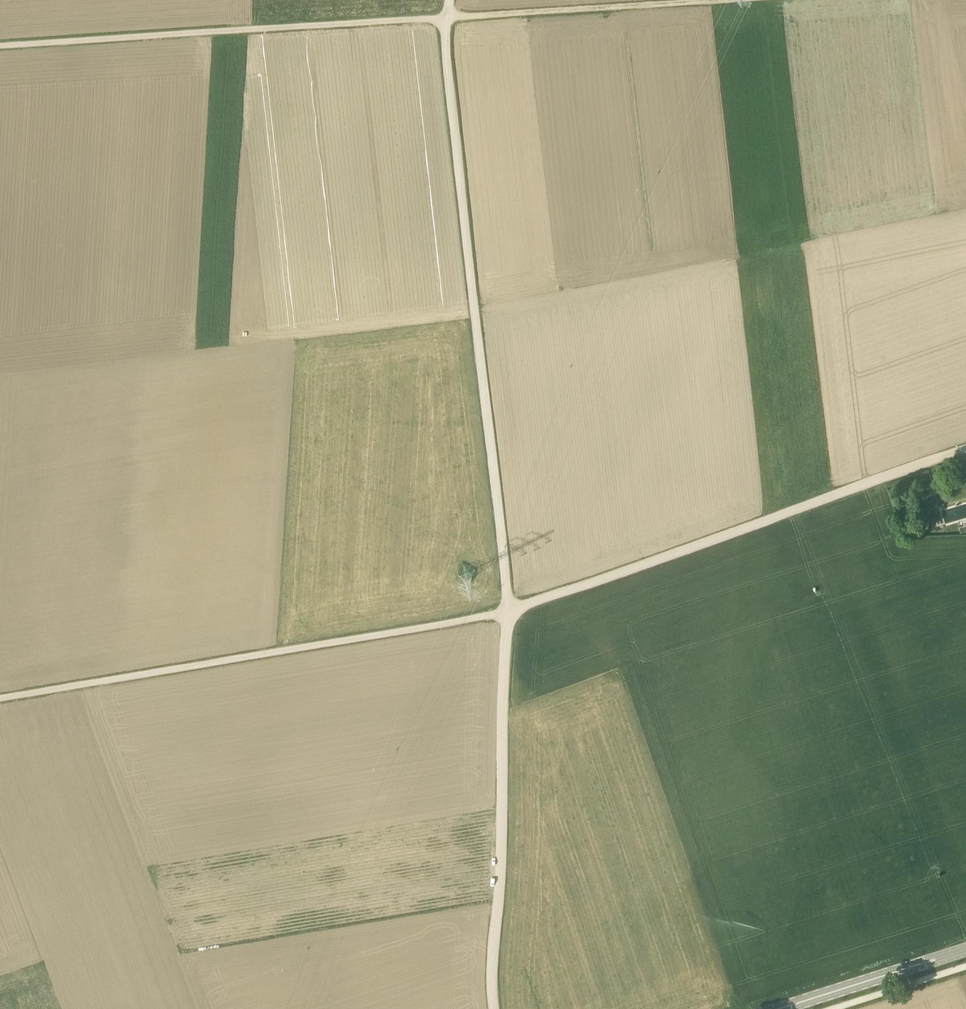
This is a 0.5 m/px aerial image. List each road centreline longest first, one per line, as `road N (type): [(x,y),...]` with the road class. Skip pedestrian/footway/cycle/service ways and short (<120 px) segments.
road 1 (track): [(446,18),(509,611),(493,1008)]
road 2 (track): [(0,696),(509,611)]
road 3 (track): [(957,451),(509,611)]
road 4 (track): [(446,18),(0,47)]
road 5 (track): [(446,18),(744,0)]
road 6 (tertiary): [(780,1008),(965,950)]

